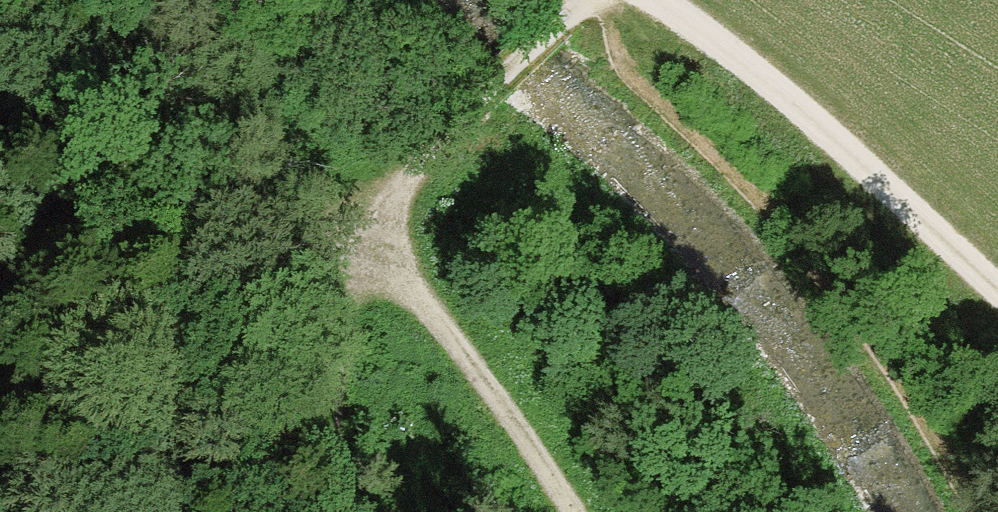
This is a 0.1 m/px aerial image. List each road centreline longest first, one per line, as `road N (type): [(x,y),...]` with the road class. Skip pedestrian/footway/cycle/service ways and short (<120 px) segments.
road 1 (track): [(580,0),(483,94),(364,233),(586,511)]
road 2 (track): [(997,284),(794,99),(663,0)]
road 3 (track): [(0,192),(133,242),(226,256),(364,233)]

